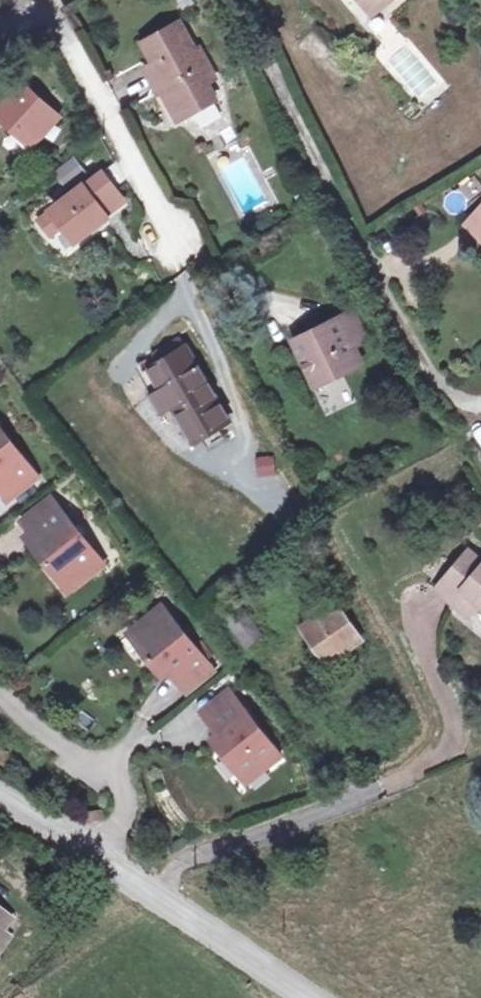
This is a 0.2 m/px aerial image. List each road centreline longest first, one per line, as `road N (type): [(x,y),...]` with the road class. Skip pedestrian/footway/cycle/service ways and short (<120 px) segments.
road 1 (secondary): [(305,997),(0,802)]

